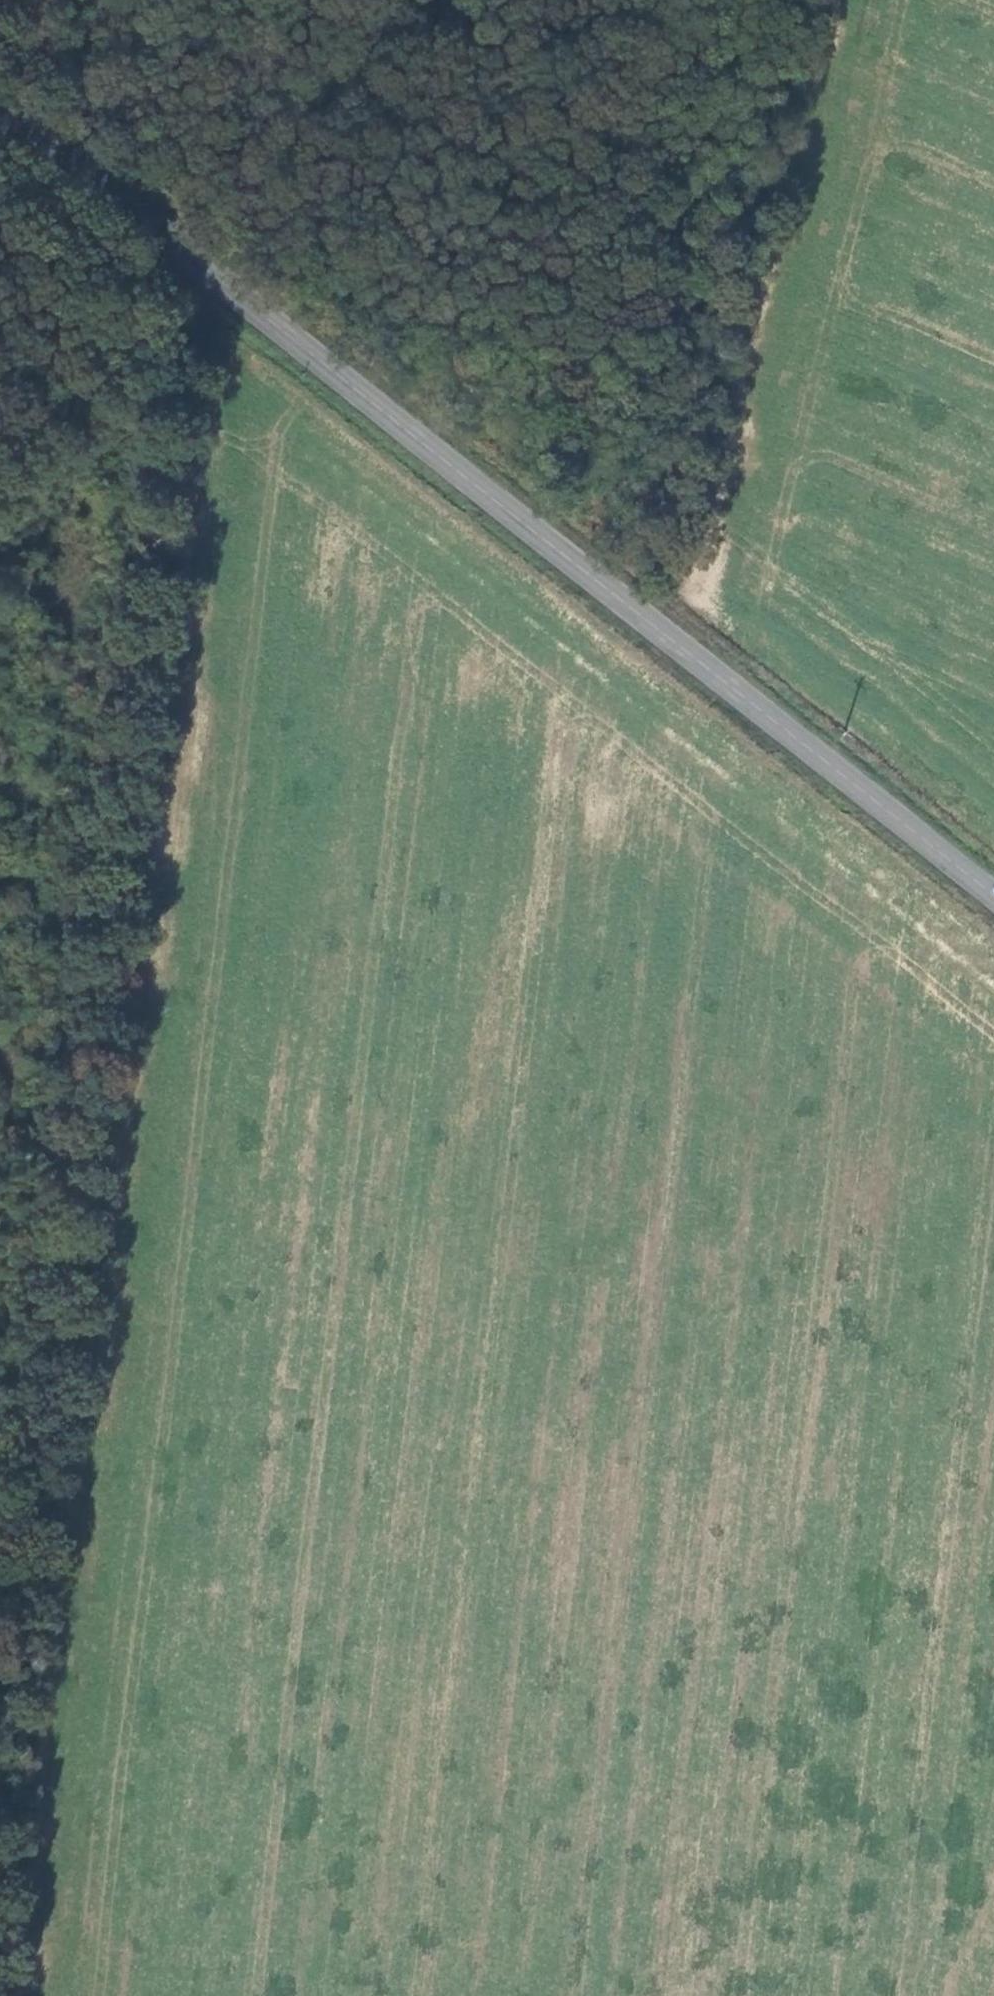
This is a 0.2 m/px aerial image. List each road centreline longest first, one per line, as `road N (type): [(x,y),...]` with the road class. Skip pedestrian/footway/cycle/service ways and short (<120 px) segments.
road 1 (tertiary): [(0,136),(189,256),(993,898)]

